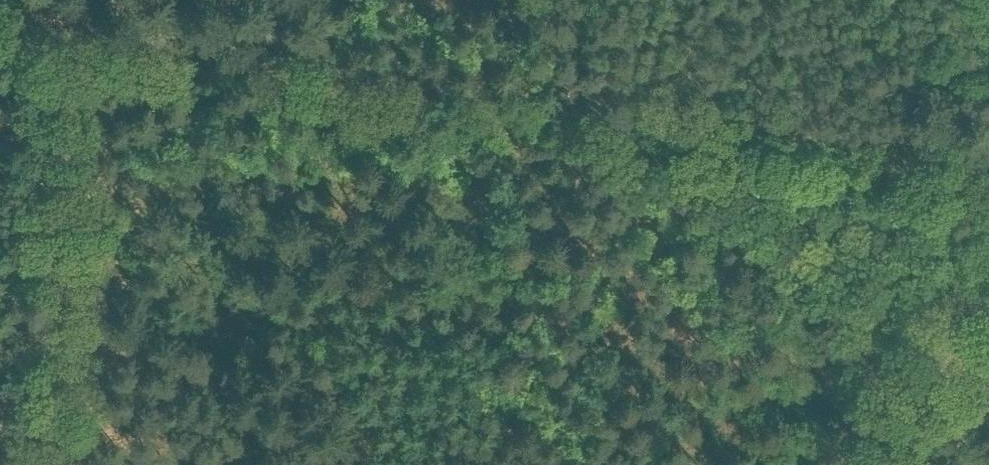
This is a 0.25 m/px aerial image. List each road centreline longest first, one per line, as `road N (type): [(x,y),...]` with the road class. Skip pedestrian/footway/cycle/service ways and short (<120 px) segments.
road 1 (track): [(988,180),(0,26)]
road 2 (track): [(875,464),(988,266)]

